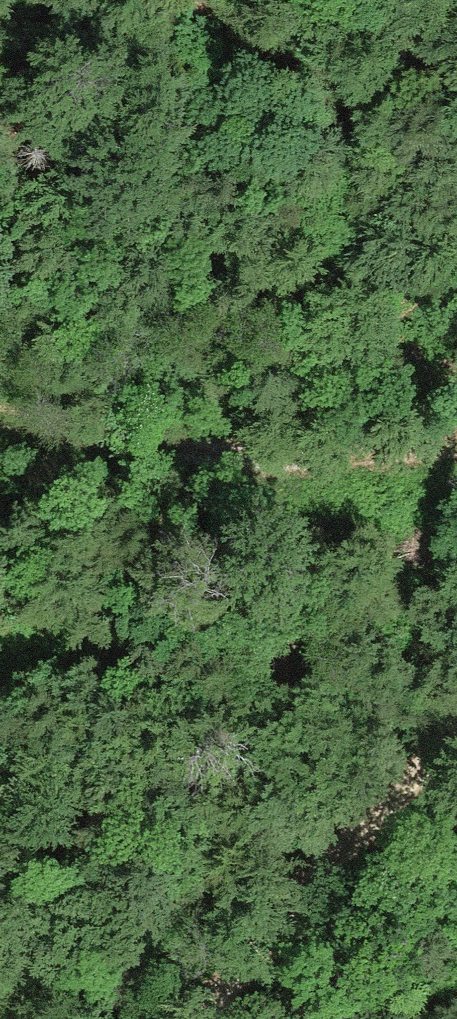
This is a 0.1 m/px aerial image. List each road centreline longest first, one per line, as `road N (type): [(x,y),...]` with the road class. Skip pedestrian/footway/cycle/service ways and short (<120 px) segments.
road 1 (track): [(0,387),(456,460)]
road 2 (track): [(181,1018),(456,746)]
road 3 (track): [(0,616),(220,424)]

